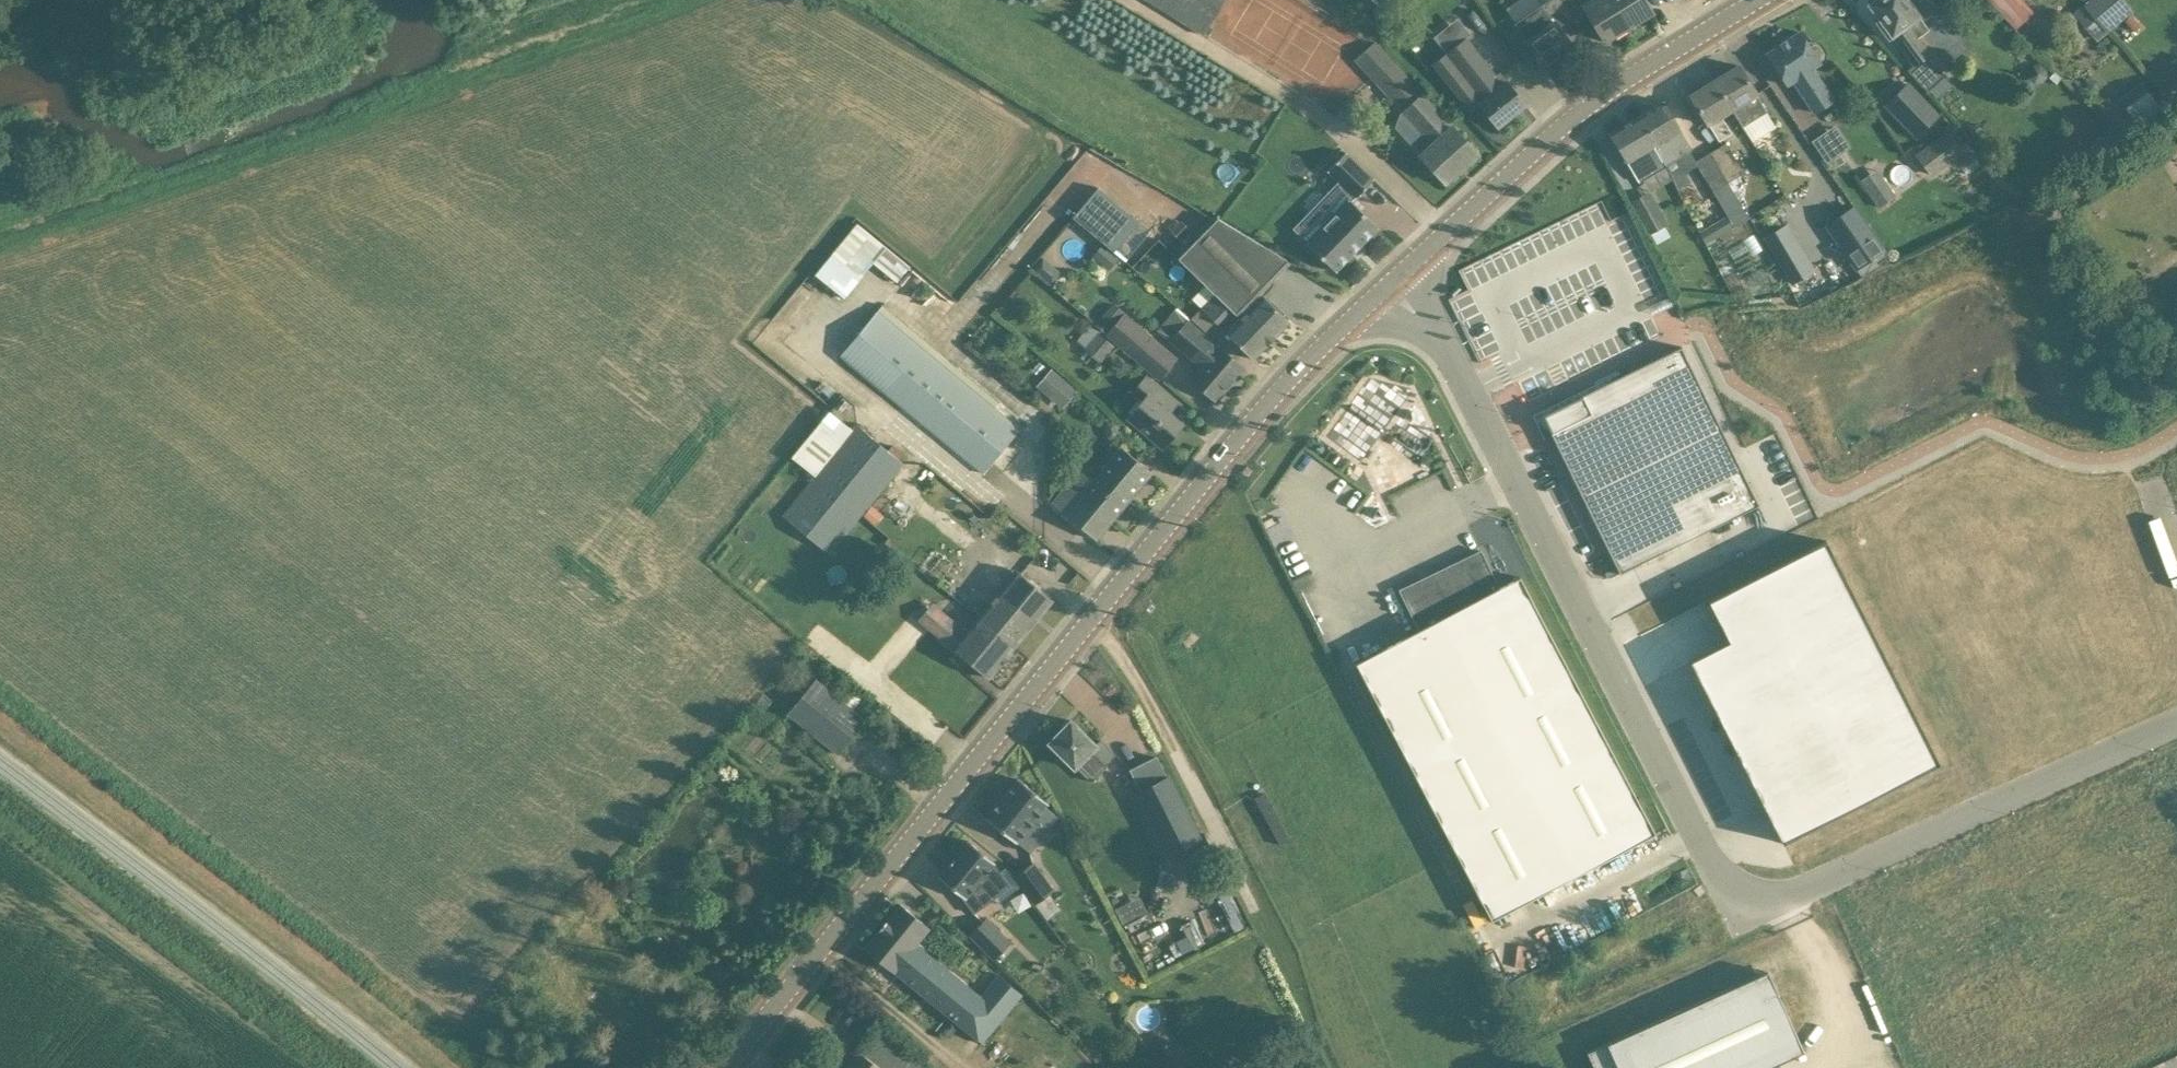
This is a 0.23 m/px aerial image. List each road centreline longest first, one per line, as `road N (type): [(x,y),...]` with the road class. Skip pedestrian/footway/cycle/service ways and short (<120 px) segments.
road 1 (unclassified): [(2176,724),(1842,878),(1789,895),(1750,889),(1712,860),(1430,320),(1387,282)]
road 2 (secondary): [(727,1067),(1091,618),(1310,358),(1387,282)]
road 3 (secondary): [(1387,282),(1448,221),(1596,103),(1756,0)]

